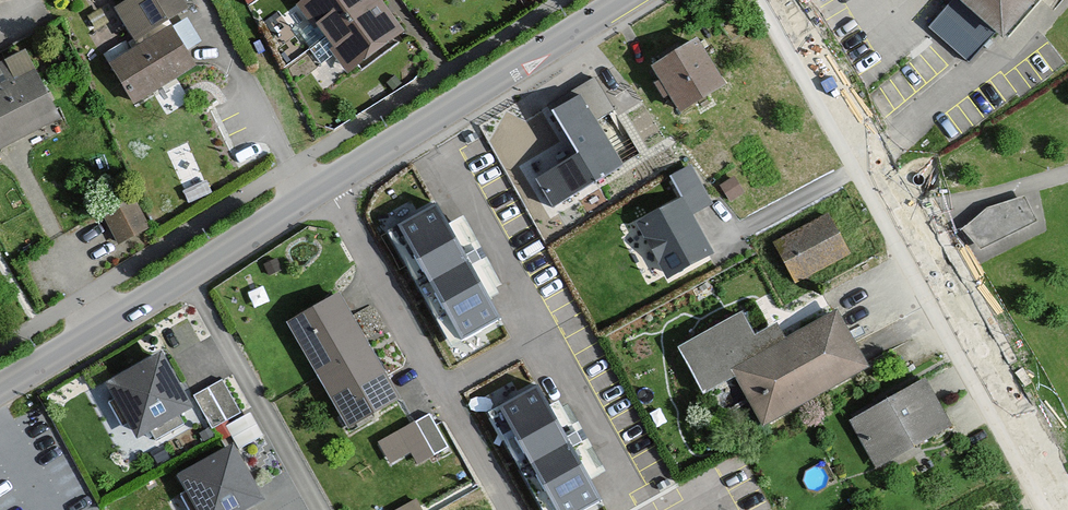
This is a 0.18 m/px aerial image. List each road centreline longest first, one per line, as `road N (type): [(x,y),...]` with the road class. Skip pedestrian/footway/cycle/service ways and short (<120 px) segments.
road 1 (secondary): [(629,0),(0,389)]
road 2 (residential): [(769,0),(1037,509)]

